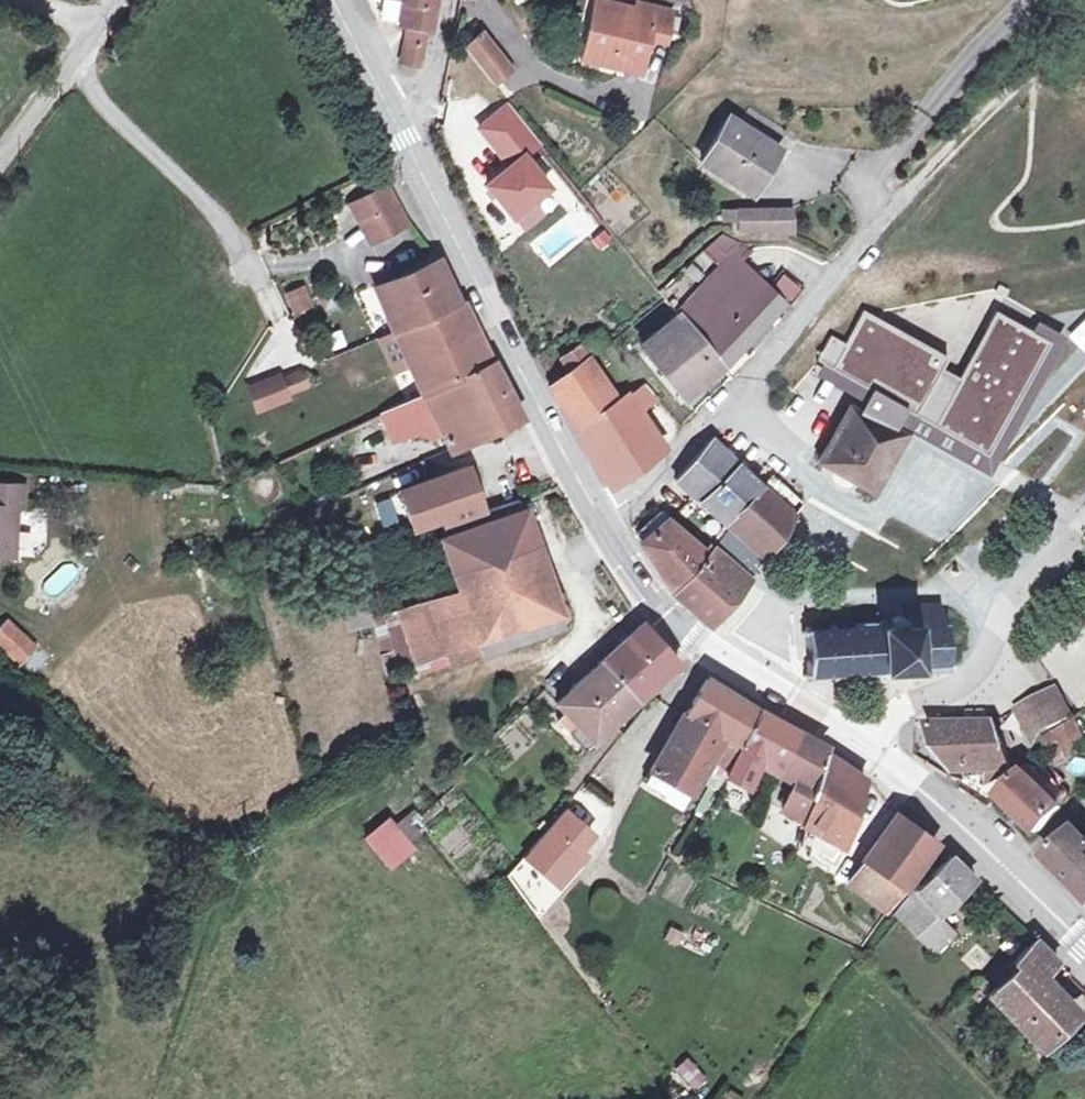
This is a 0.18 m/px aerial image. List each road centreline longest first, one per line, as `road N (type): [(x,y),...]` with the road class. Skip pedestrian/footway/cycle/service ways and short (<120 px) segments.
road 1 (secondary): [(599,522),(637,590),(687,639),(885,762),(1084,945)]
road 2 (secondary): [(386,103),(599,522)]
road 3 (residential): [(599,522),(706,429),(897,202)]
road 4 (track): [(897,202),(1084,12)]
road 5 (residential): [(99,31),(0,158)]
road 6 (residential): [(451,0),(440,63),(386,103)]

